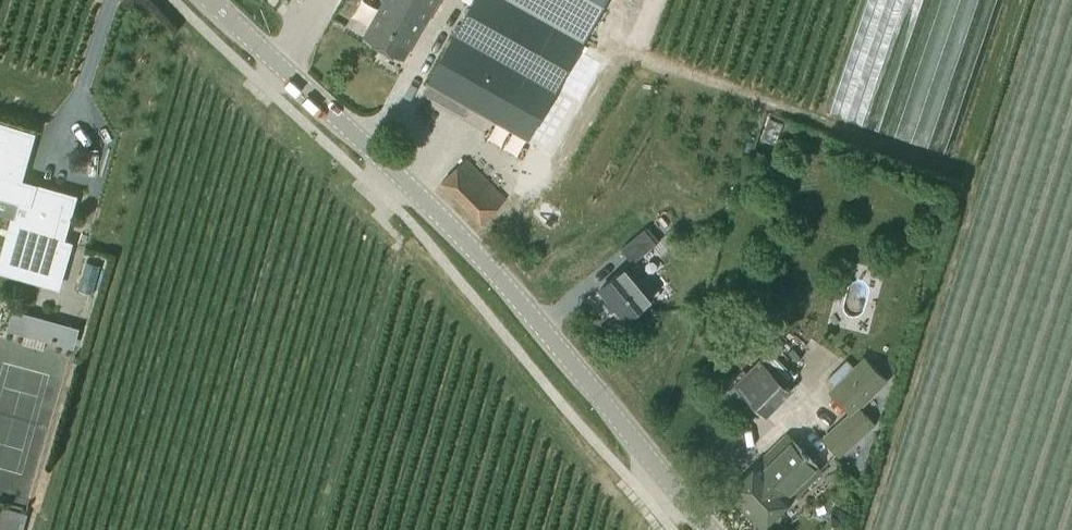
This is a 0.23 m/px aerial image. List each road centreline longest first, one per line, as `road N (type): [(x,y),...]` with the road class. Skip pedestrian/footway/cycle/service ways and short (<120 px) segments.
road 1 (tertiary): [(709,529),(455,229),(211,0)]

